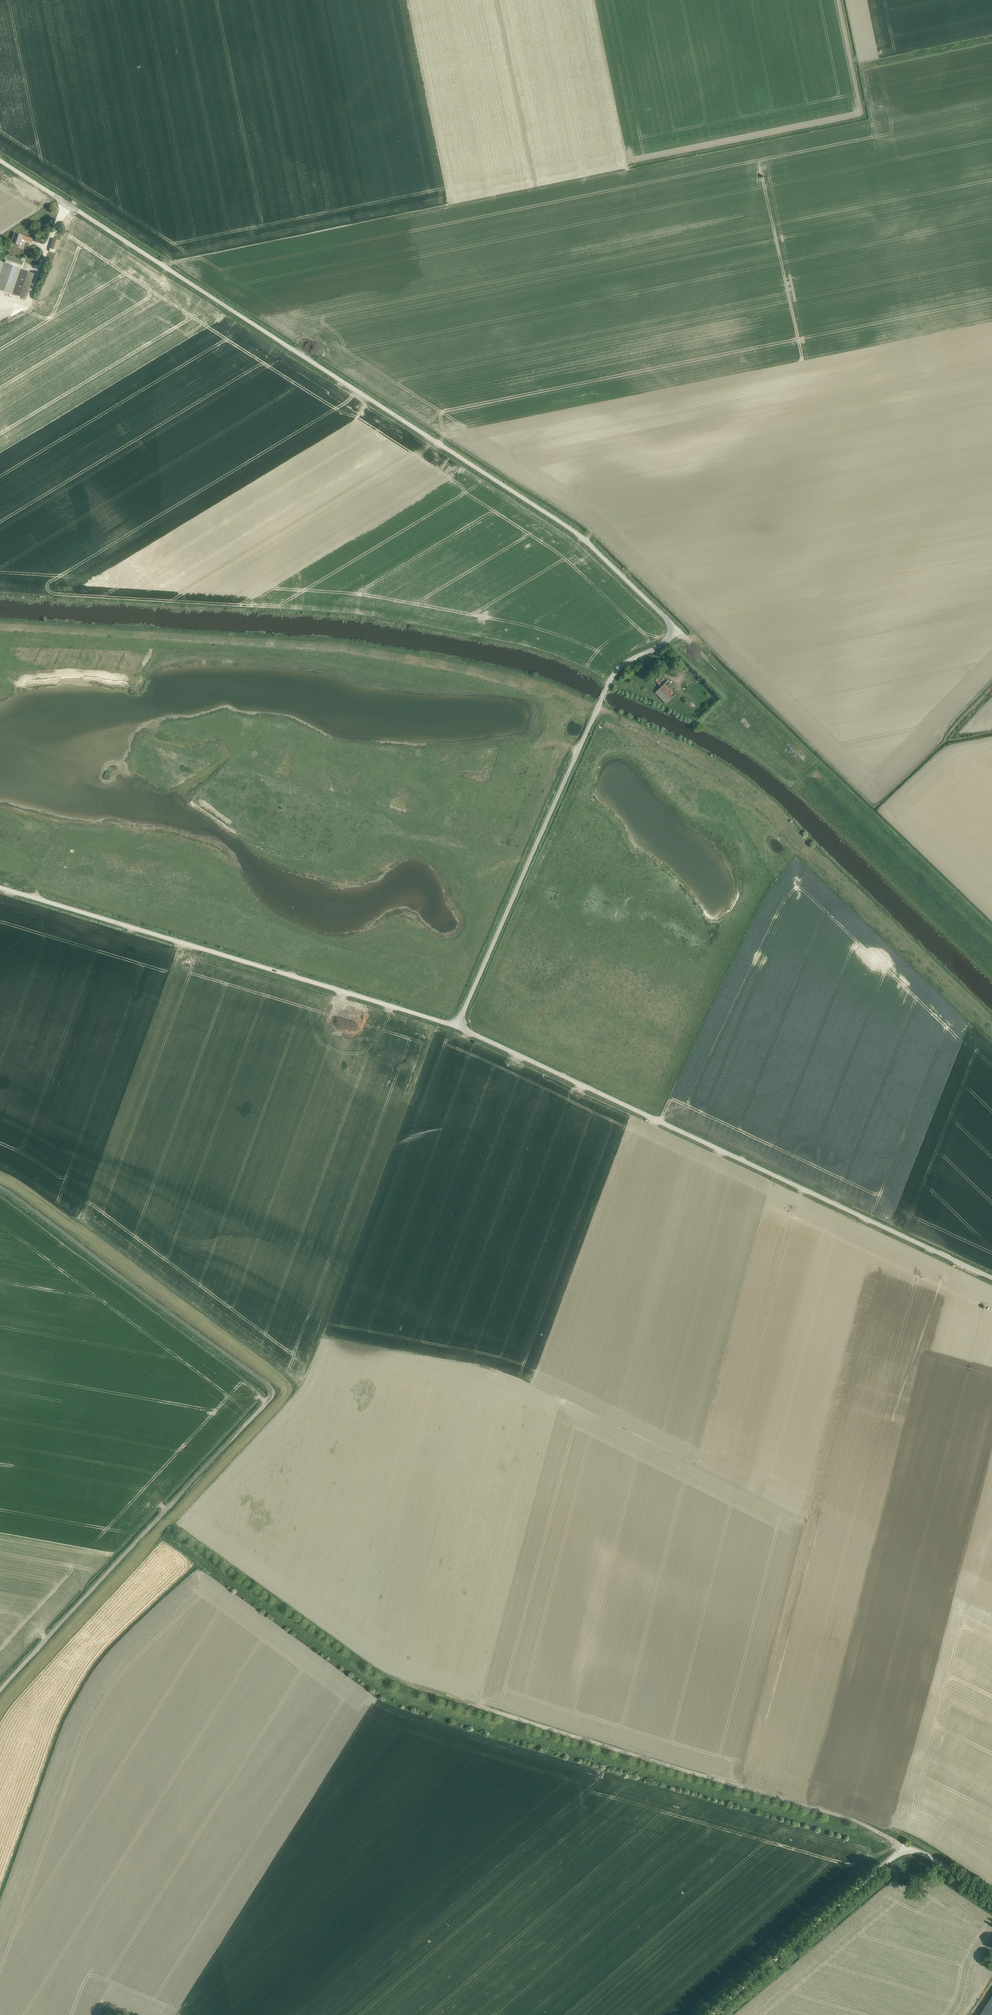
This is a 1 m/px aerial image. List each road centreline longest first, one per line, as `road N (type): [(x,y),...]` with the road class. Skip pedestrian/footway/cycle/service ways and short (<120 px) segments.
road 1 (unclassified): [(457,1026),(608,686),(628,661),(669,639),(669,622),(570,527),(0,162)]
road 2 (track): [(0,1690),(269,1394),(0,1185)]
road 3 (unclassified): [(991,1278),(457,1026)]
road 4 (unclassified): [(0,887),(457,1026)]
road 5 (unclassified): [(710,2014),(900,1853),(923,1854),(991,1897)]

